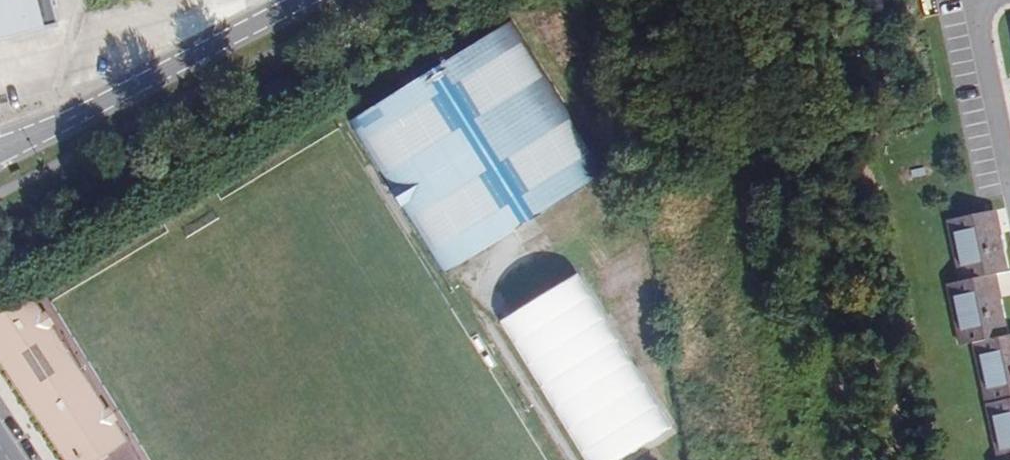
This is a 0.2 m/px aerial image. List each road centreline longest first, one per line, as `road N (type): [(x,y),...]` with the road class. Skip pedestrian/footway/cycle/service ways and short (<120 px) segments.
road 1 (secondary): [(0,150),(306,0)]

